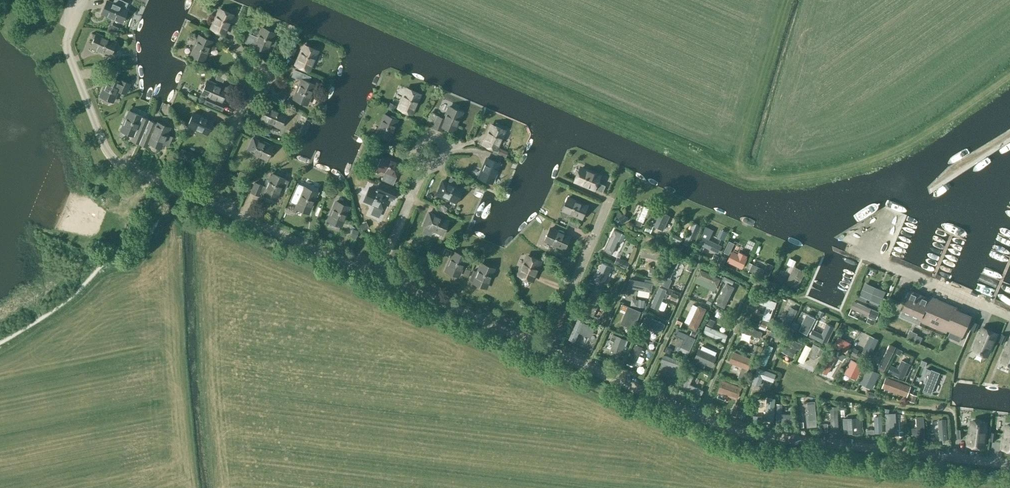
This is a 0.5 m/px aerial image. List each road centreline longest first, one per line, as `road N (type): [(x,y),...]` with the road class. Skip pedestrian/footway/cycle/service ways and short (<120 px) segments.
road 1 (residential): [(1009,465),(741,430),(548,346)]
road 2 (residential): [(199,198),(108,152),(69,52),(85,0)]
road 3 (residential): [(379,274),(199,198)]
road 4 (residential): [(548,346),(379,274)]
road 5 (residential): [(548,346),(609,199)]

